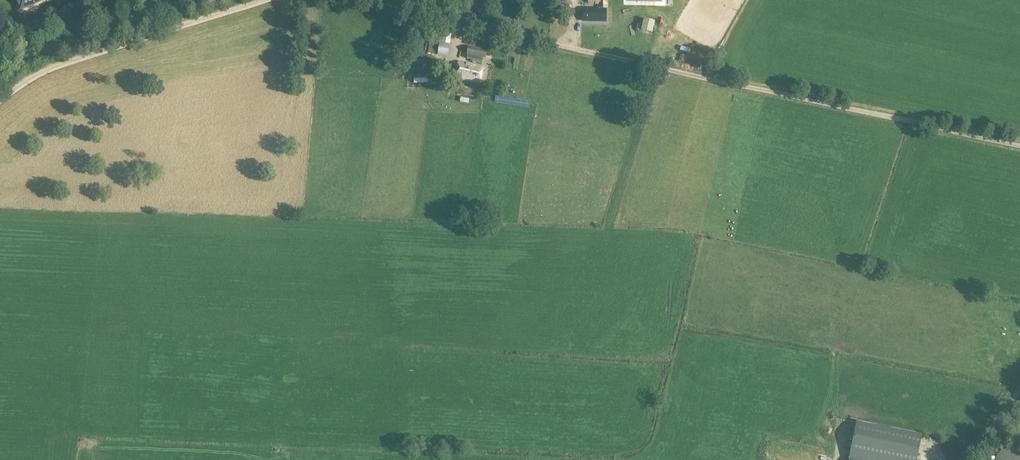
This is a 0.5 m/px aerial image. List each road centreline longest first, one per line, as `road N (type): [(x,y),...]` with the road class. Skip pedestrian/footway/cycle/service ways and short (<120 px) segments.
road 1 (unclassified): [(1019,145),(371,0)]
road 2 (track): [(0,100),(27,79),(266,0)]

